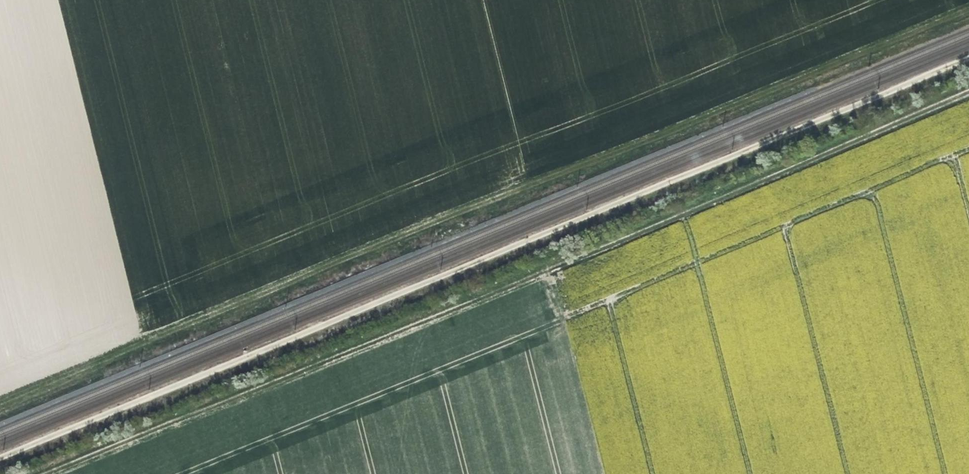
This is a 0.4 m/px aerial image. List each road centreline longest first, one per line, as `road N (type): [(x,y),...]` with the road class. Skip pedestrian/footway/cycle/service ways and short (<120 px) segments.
road 1 (track): [(0,400),(968,19)]
road 2 (track): [(968,99),(51,473)]

